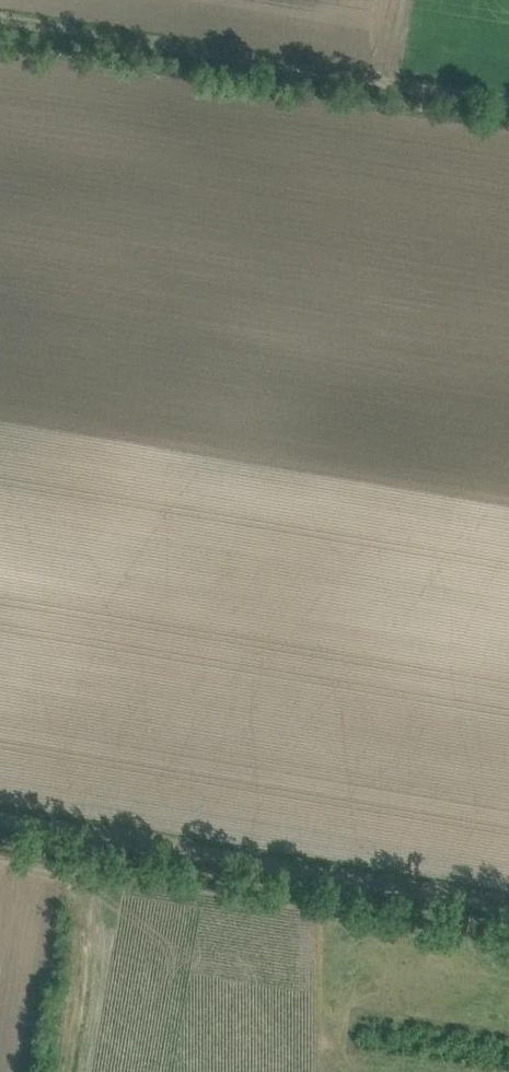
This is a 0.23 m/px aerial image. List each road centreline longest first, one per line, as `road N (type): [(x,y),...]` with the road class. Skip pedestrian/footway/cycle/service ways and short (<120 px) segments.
road 1 (track): [(508,904),(0,819)]
road 2 (track): [(0,24),(508,107)]

